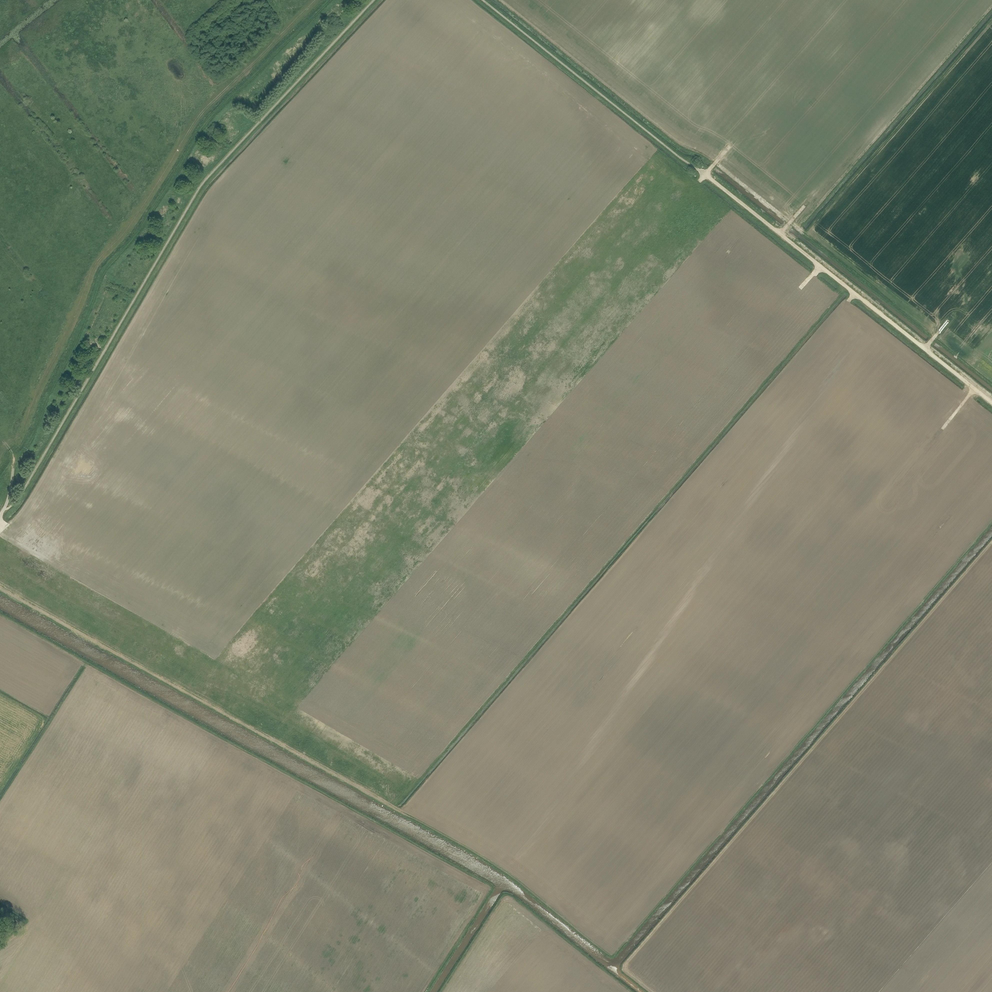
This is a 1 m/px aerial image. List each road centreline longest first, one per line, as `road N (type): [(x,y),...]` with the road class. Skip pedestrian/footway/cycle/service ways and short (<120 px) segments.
road 1 (unclassified): [(991,401),(706,175)]

